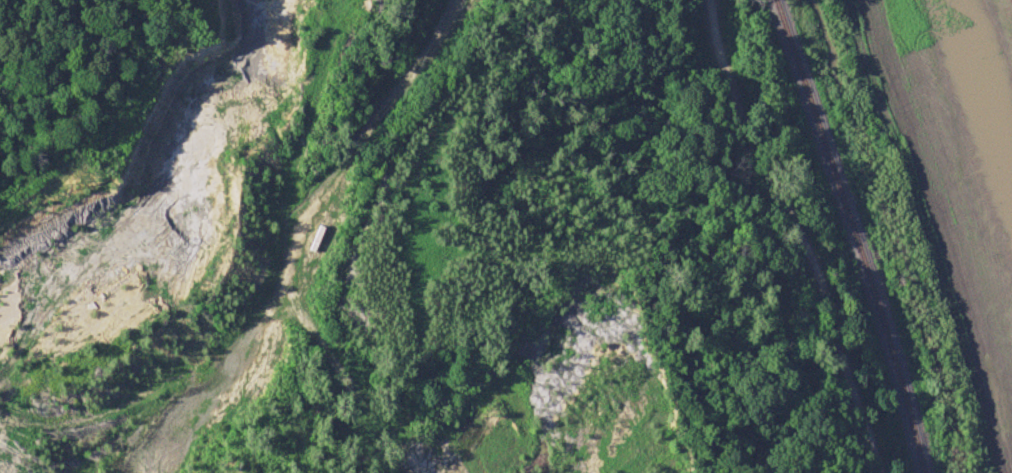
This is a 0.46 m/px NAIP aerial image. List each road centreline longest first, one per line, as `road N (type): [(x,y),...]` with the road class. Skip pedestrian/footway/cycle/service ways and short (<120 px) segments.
road 1 (residential): [(879,472),(809,257),(728,103),(704,0)]

